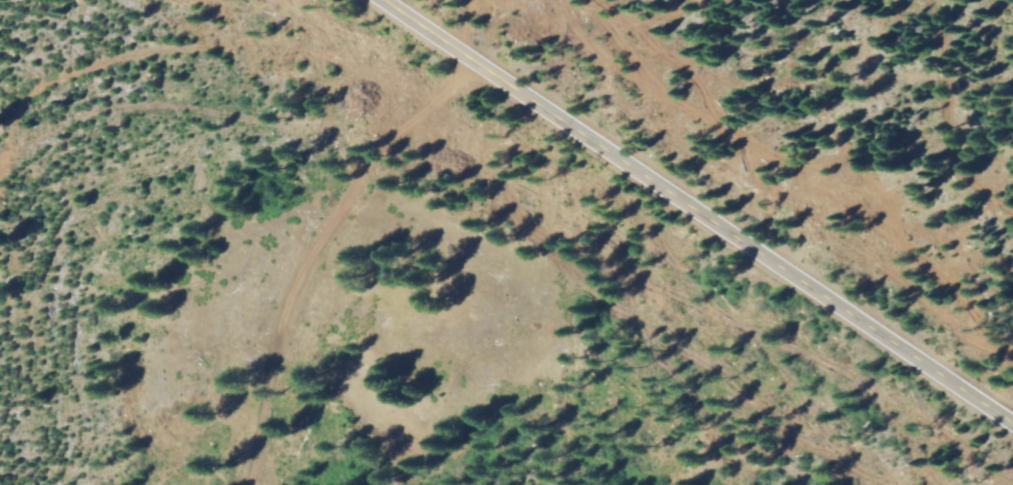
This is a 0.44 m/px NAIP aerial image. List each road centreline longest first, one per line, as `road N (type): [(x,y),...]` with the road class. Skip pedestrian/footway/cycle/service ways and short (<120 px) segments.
road 1 (secondary): [(1012,420),(389,0)]
road 2 (track): [(1012,337),(552,0)]
road 3 (track): [(250,484),(287,292),(362,166),(478,60)]

